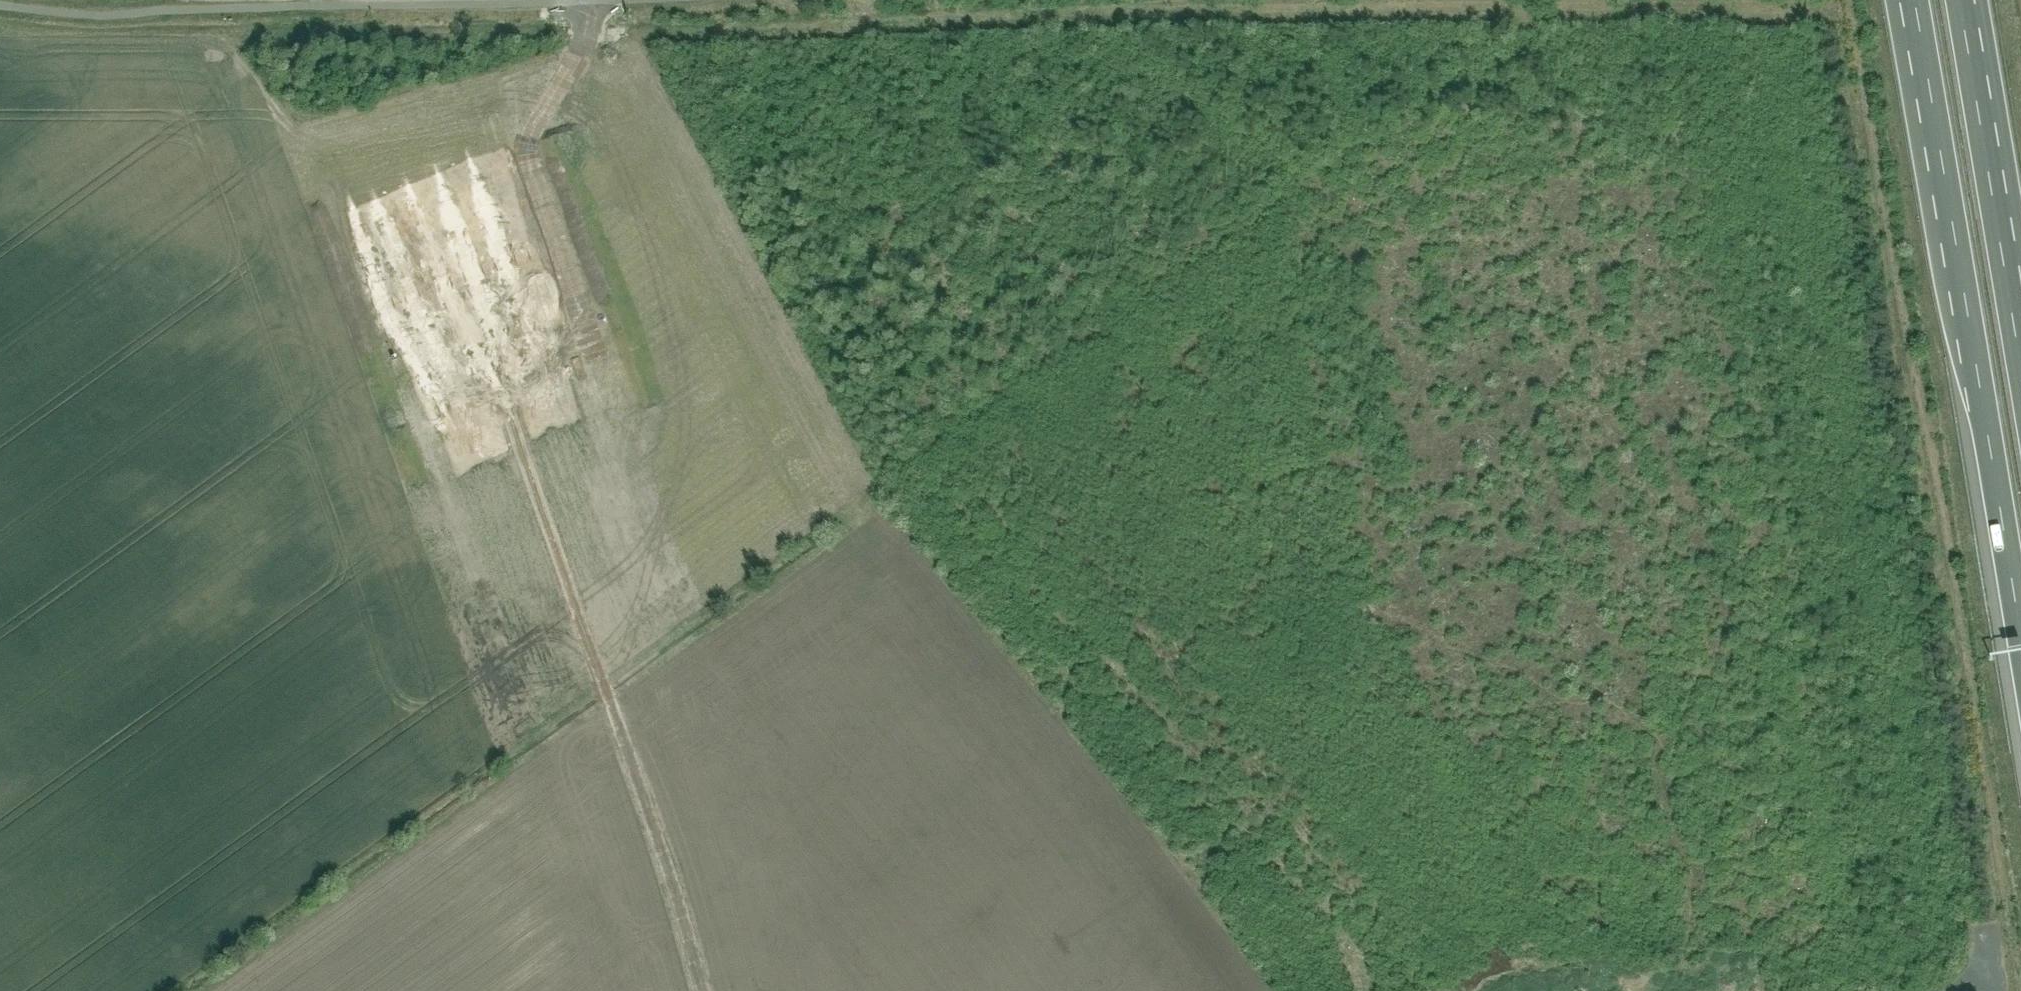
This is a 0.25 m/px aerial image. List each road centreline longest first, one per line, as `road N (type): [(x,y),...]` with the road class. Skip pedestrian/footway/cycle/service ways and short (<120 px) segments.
road 1 (motorway): [(1913,0),(2020,637)]
road 2 (motorway): [(2020,372),(1960,0)]

